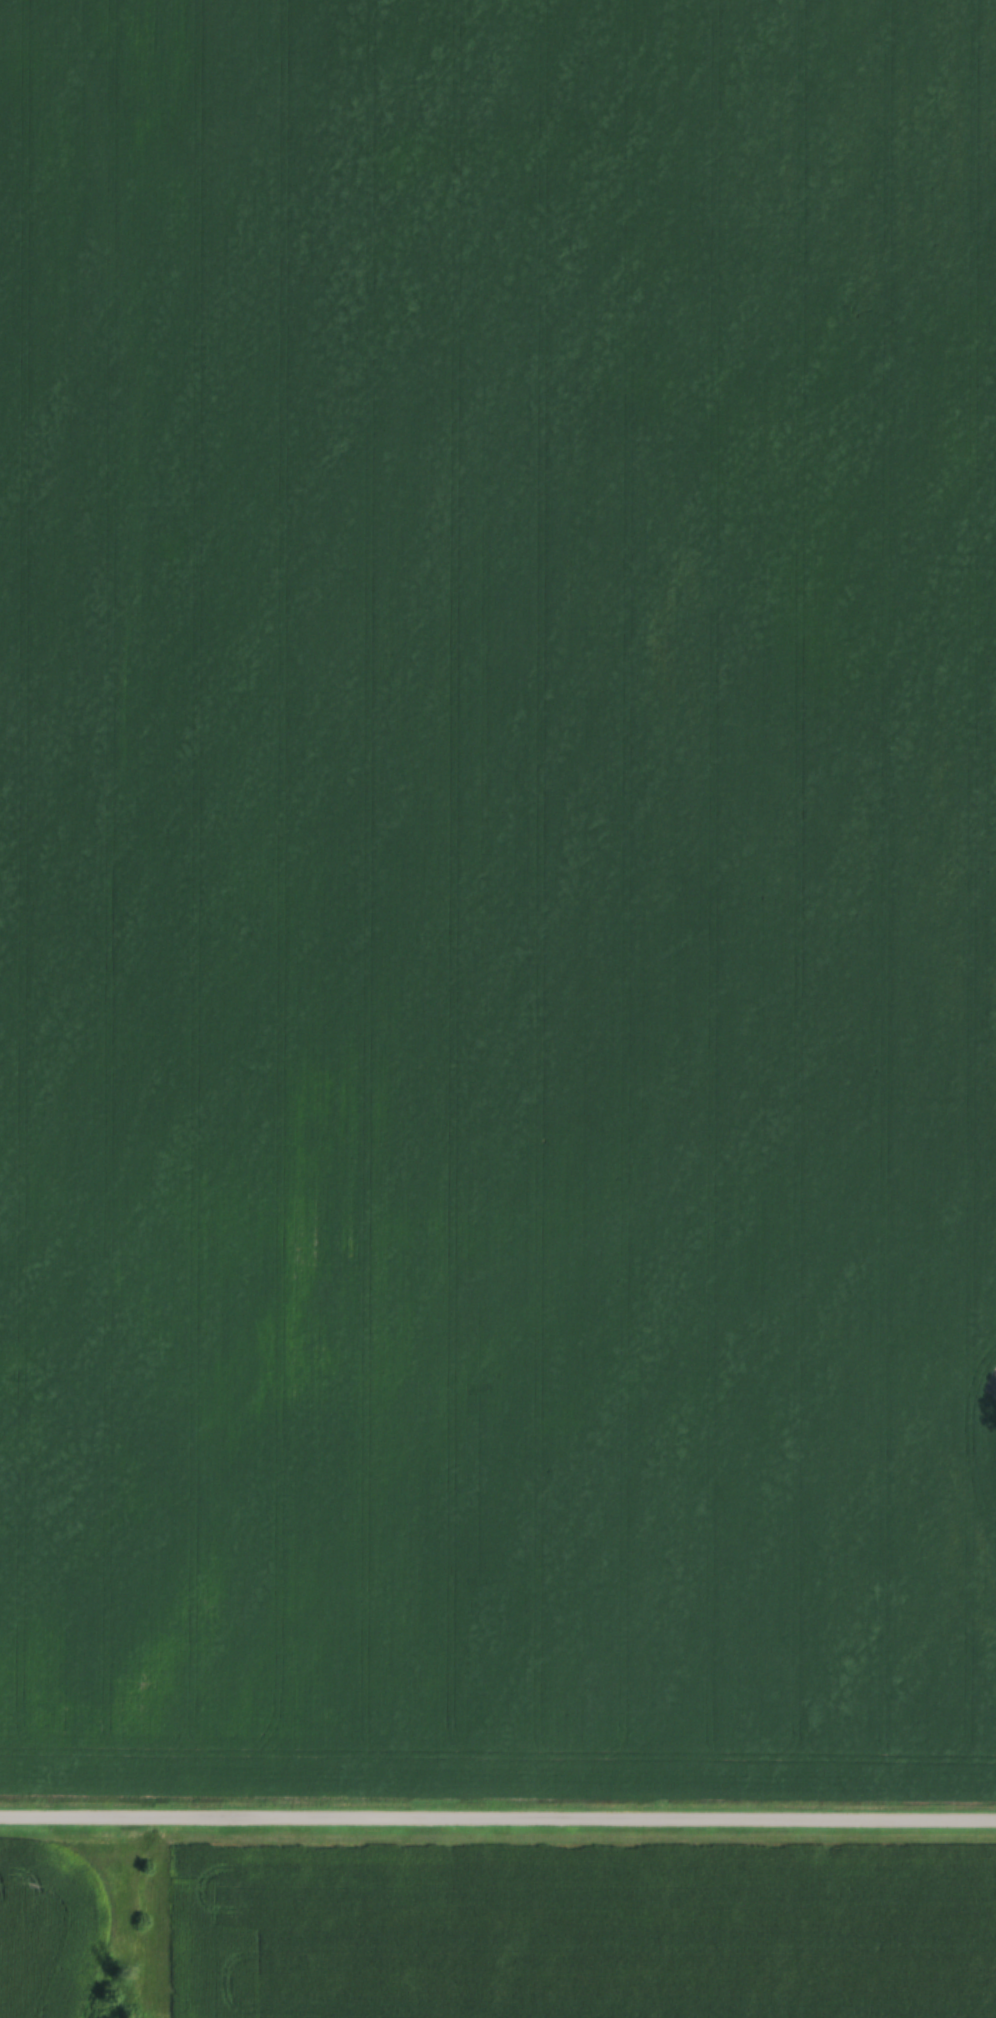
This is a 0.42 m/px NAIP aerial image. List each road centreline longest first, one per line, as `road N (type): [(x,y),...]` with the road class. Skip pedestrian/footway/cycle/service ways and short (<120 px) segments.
road 1 (residential): [(995,1814),(0,1811)]

